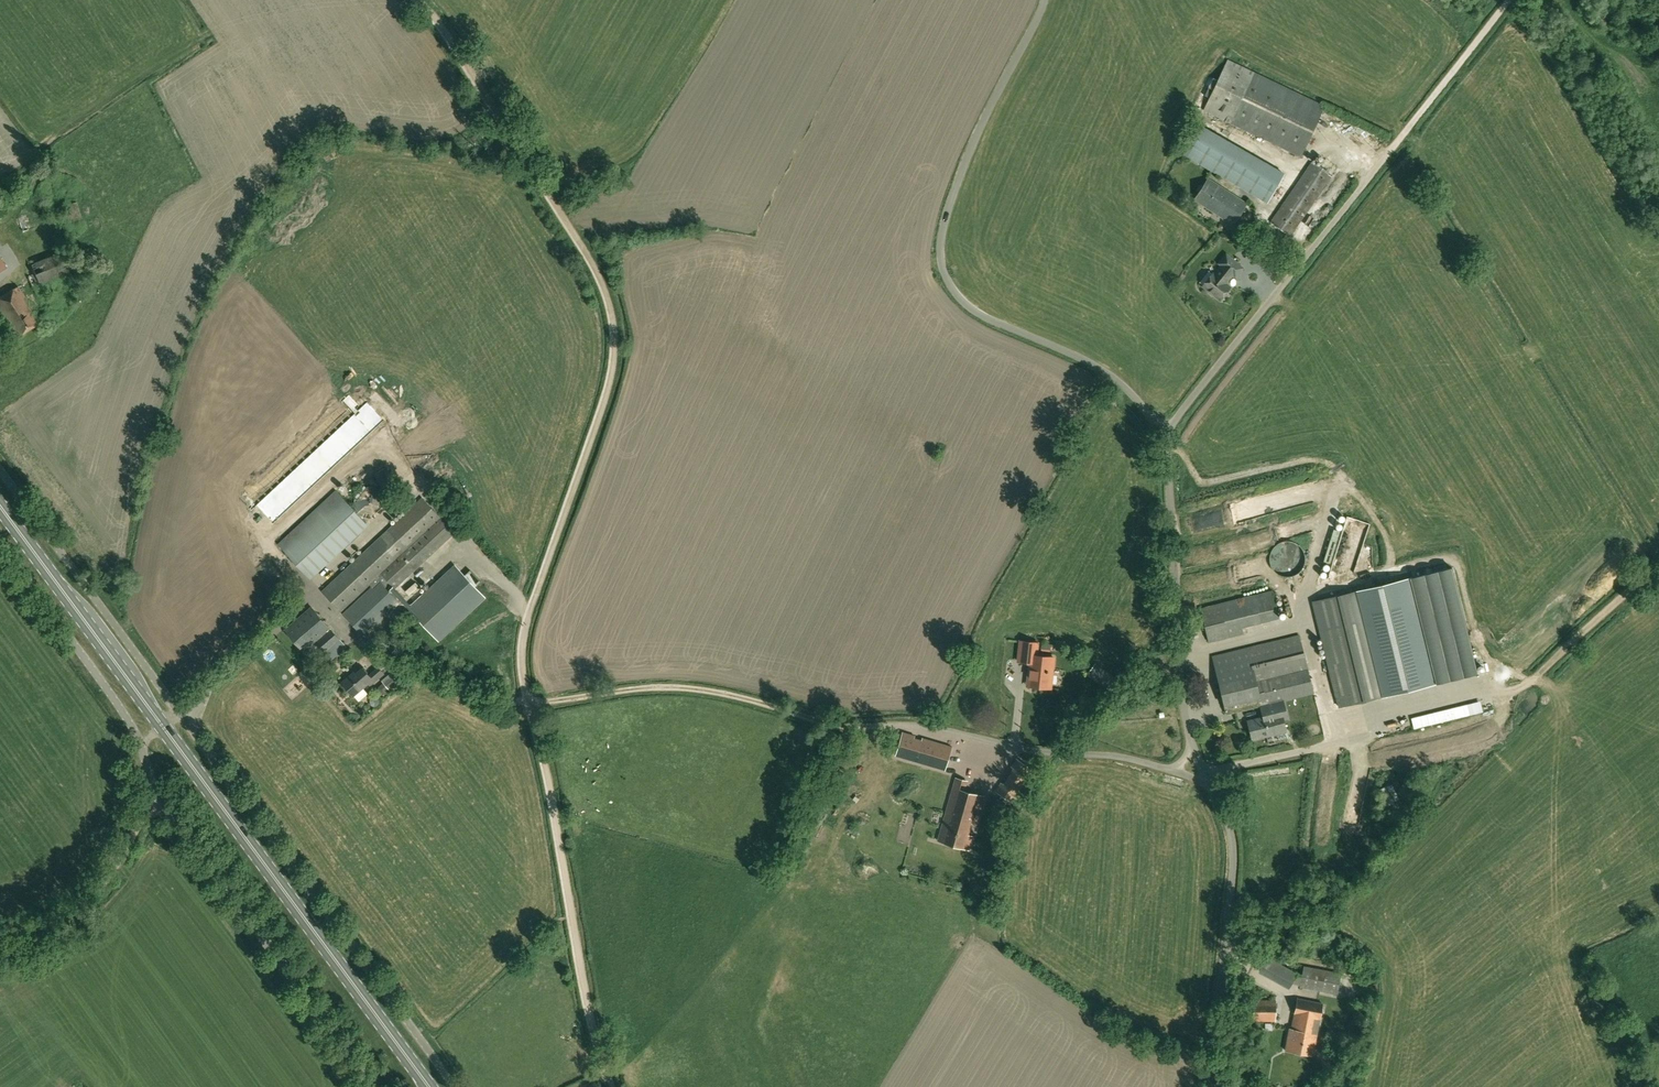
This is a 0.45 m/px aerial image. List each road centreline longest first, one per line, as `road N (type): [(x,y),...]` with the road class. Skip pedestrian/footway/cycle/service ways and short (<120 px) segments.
road 1 (track): [(529,702),(527,629),(611,384),(615,317),(582,241),(422,0)]
road 2 (unclassified): [(453,1086),(0,469)]
road 3 (primary): [(432,1086),(0,507)]
road 4 (unclassified): [(374,1086),(158,798),(131,722),(0,544)]
road 5 (unclassified): [(1163,436),(1122,383),(968,307),(944,271),(942,227),(955,185),(1045,0)]
road 6 (track): [(1205,772),(1514,700),(1658,567)]
road 7 (unclassified): [(1163,436),(1390,151)]
road 8 (unclassified): [(1175,771),(924,725),(845,724)]
road 9 (track): [(529,702),(689,690),(845,724)]
road 10 (unclassified): [(1193,746),(1163,436)]
road 11 (unclassified): [(1211,787),(1234,854),(1210,1086)]
road 12 (track): [(525,702),(477,697),(373,654),(319,597)]
road 13 (track): [(158,798),(84,901),(0,943)]
road 14 (track): [(574,918),(529,702)]
road 15 (track): [(1390,151),(1509,0)]
road 16 (track): [(180,713),(319,597)]
road 17 (track): [(607,1069),(574,918)]

